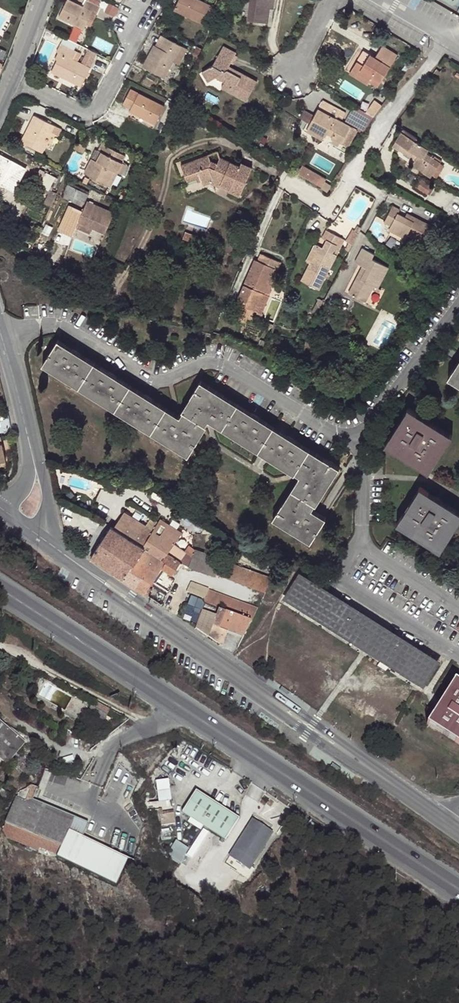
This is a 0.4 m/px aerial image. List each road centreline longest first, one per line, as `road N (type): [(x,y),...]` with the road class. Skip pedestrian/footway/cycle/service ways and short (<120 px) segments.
road 1 (secondary): [(0,586),(458,886)]
road 2 (tertiary): [(38,535),(443,819)]
road 3 (residential): [(350,432),(314,421),(225,365),(150,378),(64,325),(2,336)]
road 4 (residential): [(9,76),(88,112),(99,105),(151,3)]
road 5 (residential): [(361,541),(339,581),(458,656)]
road 6 (residential): [(458,307),(387,403),(350,432)]

